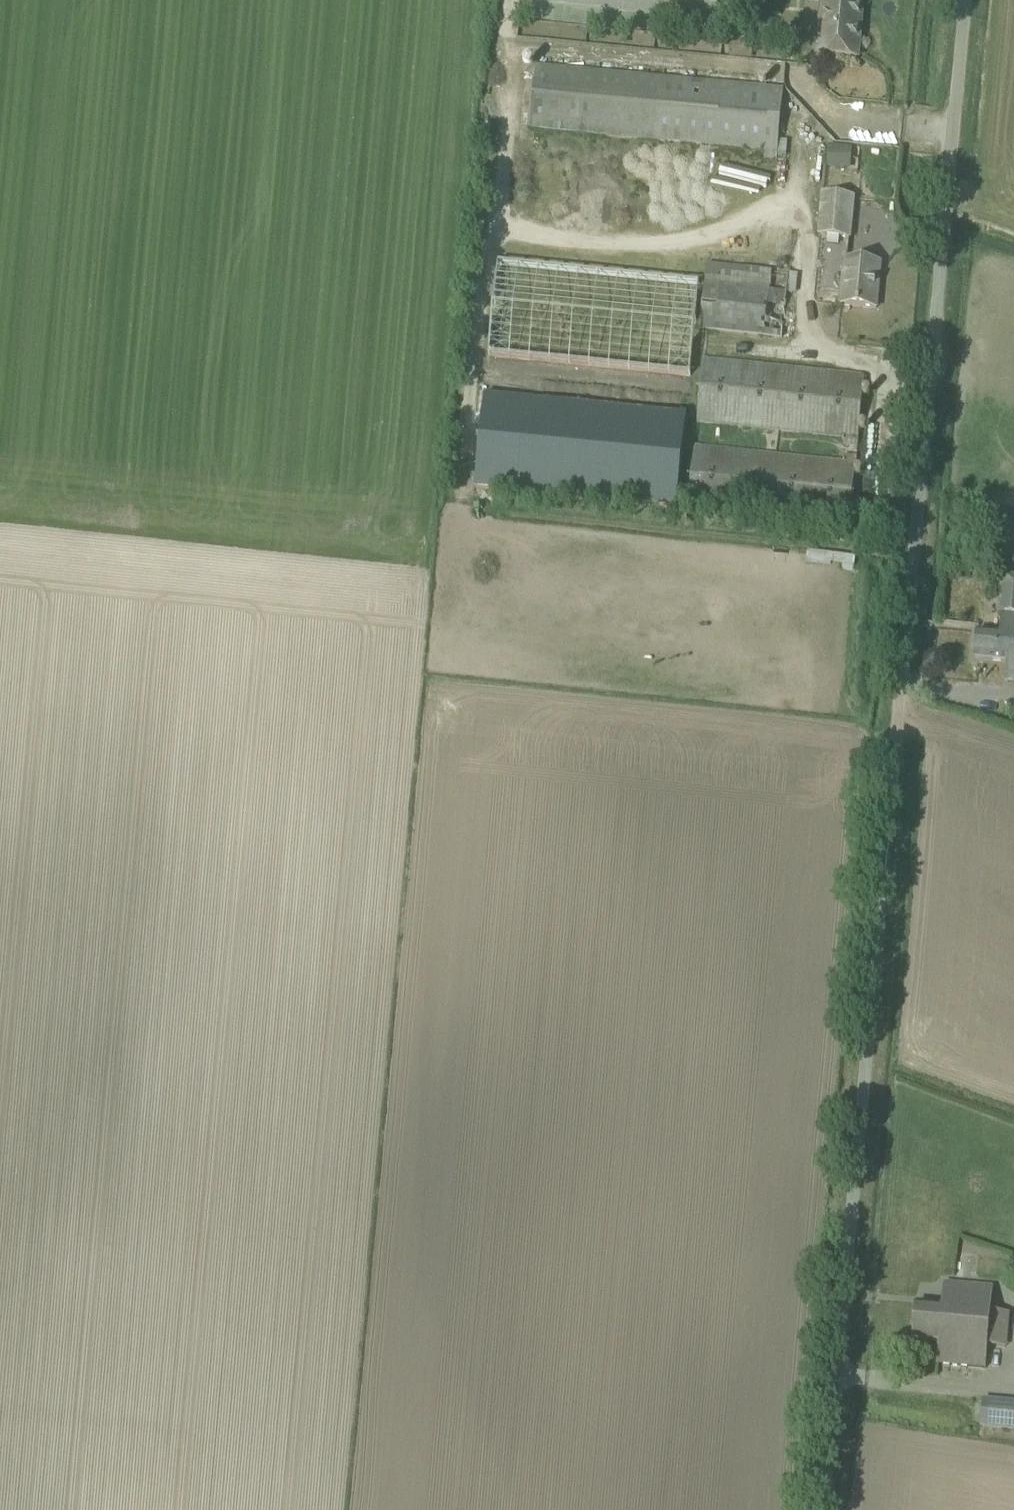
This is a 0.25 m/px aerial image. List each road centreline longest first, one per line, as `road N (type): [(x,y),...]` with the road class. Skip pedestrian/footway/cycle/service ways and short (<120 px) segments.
road 1 (unclassified): [(820,1509),(963,0)]

